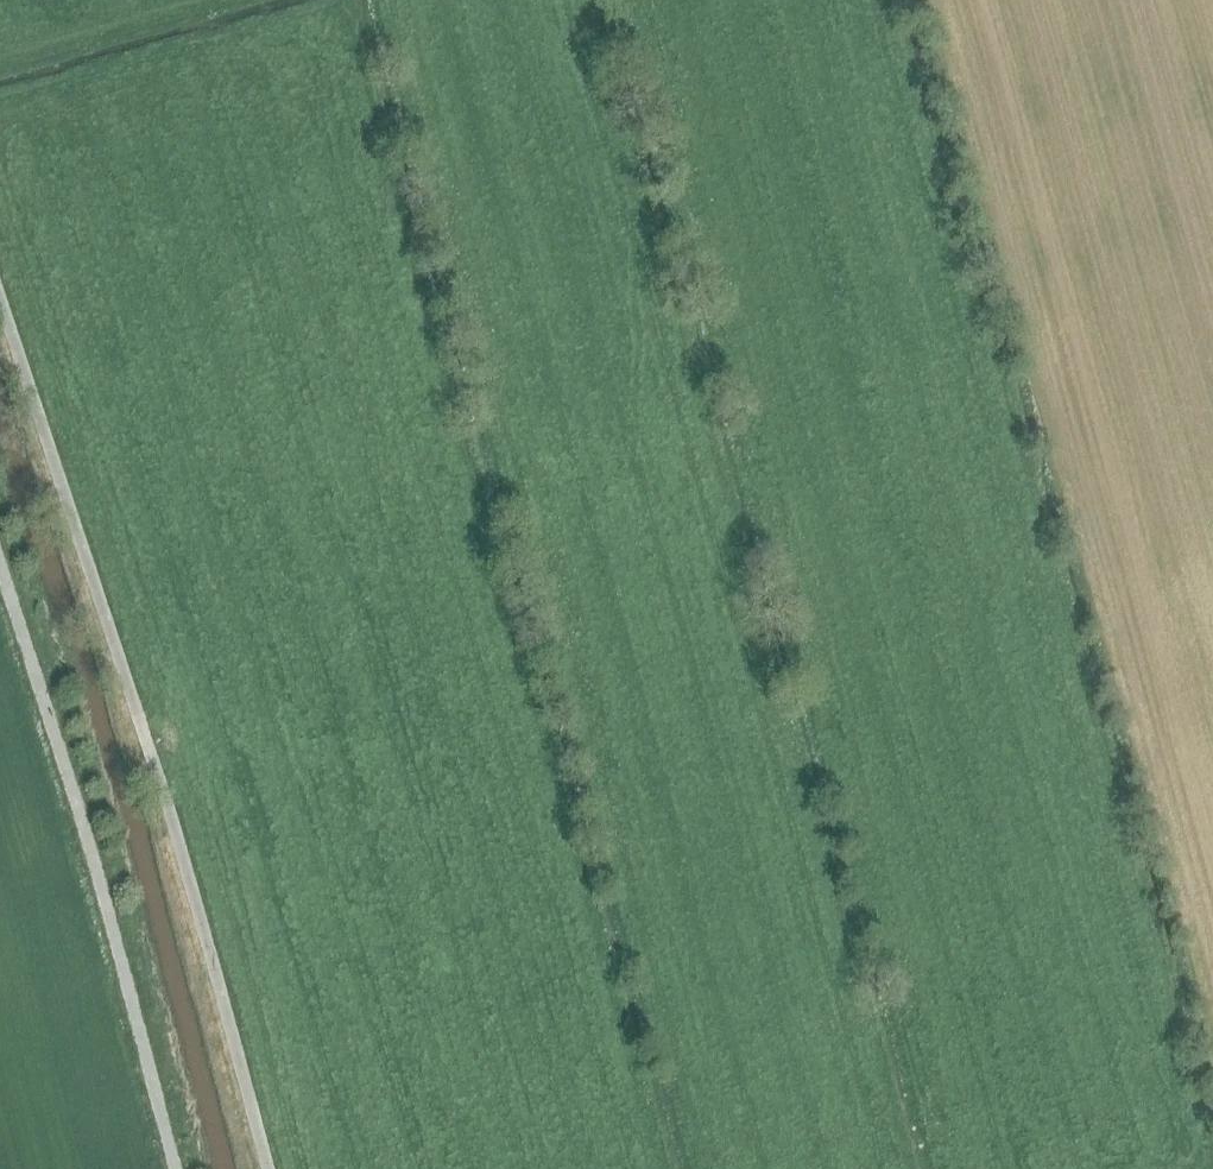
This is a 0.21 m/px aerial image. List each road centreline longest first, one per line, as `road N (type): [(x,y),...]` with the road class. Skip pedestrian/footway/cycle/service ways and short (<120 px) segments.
road 1 (unclassified): [(178,1168),(98,859),(0,558)]

